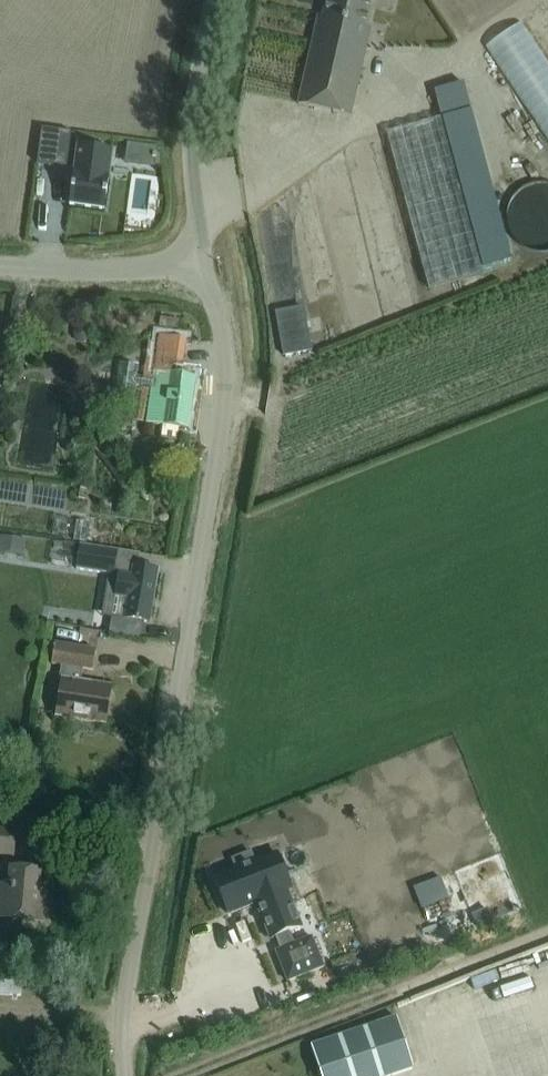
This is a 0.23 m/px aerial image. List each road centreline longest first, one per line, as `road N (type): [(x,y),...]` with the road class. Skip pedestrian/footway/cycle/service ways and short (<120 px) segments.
road 1 (unclassified): [(129,1075),(221,426),(224,344),(205,265)]
road 2 (unclassified): [(205,265),(189,141),(210,0)]
road 3 (unclassified): [(205,265),(0,266)]

